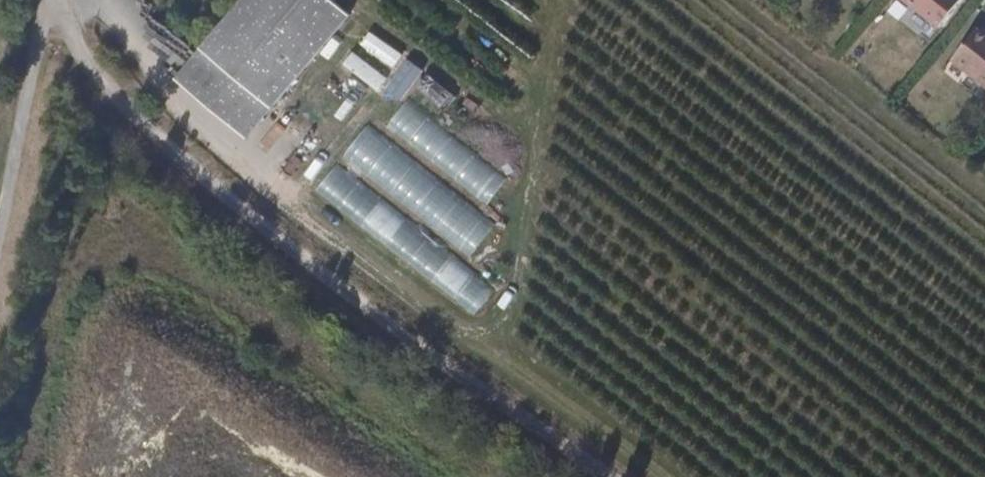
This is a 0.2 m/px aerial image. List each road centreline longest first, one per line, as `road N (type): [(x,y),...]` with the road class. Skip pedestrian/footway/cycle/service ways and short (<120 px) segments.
road 1 (track): [(606,476),(362,307),(155,121),(112,77),(63,0)]
road 2 (track): [(0,223),(43,0)]

